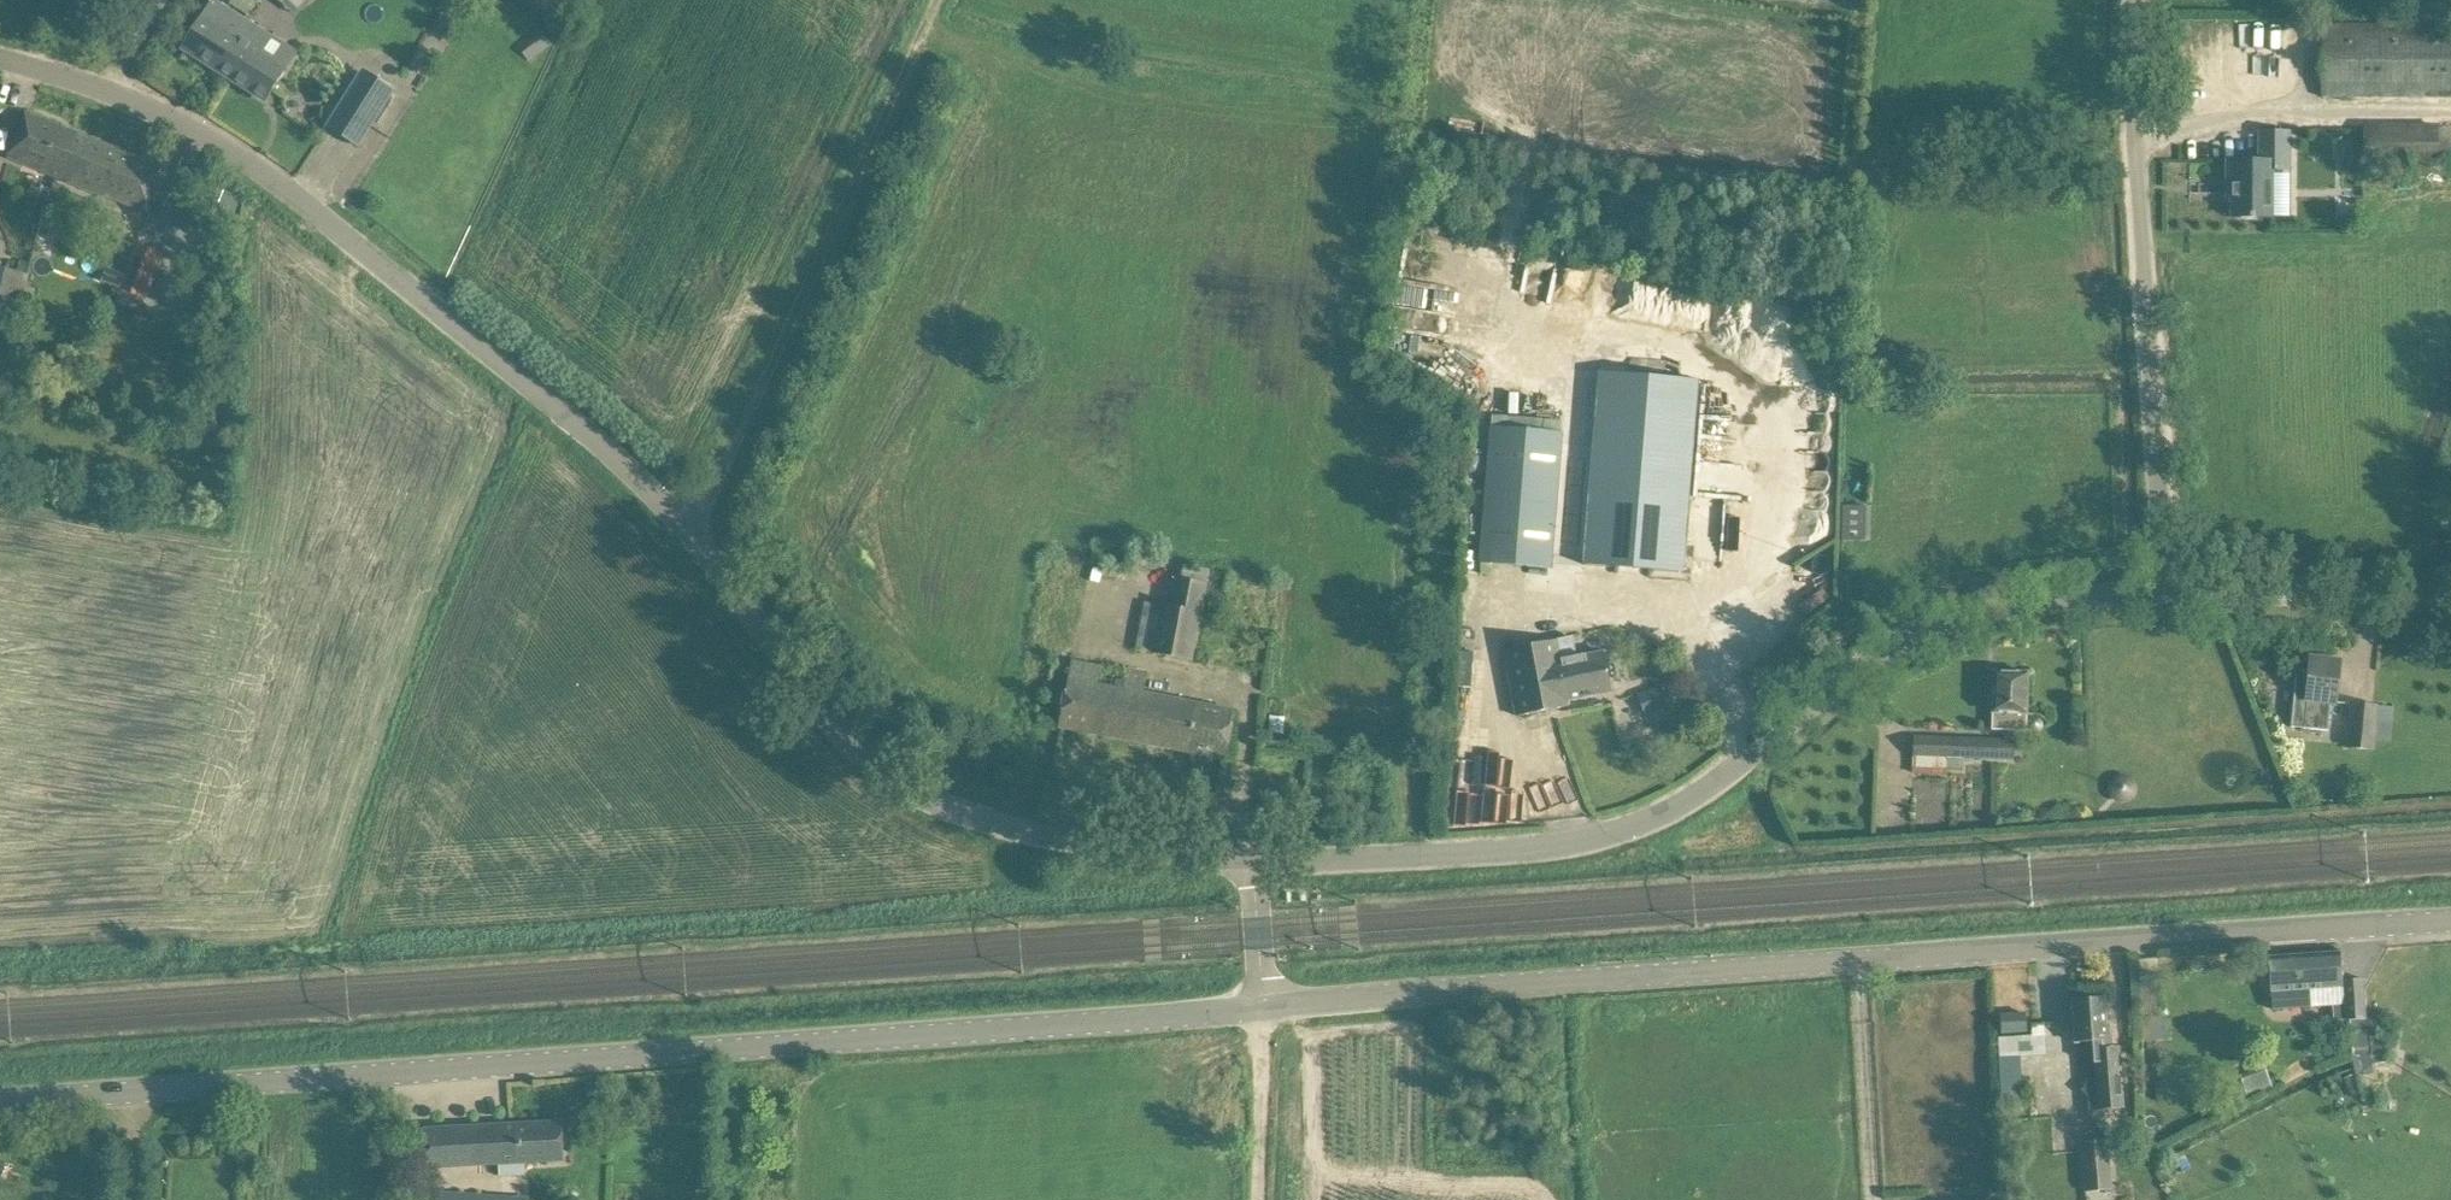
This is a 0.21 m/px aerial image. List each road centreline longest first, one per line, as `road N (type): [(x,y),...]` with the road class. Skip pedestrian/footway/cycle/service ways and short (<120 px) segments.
road 1 (secondary): [(1265,1005),(0,1101)]
road 2 (secondary): [(2450,921),(1265,1005)]
road 3 (tertiary): [(2165,592),(2025,606),(1909,635),(1696,793),(1617,833),(1519,850),(1252,859)]
road 4 (unclassified): [(0,60),(133,99),(224,146),(544,396),(683,526)]
road 5 (unclassified): [(1252,859),(1118,848),(1025,830),(930,799),(864,754),(683,526)]
road 6 (unclassified): [(2165,592),(2131,108),(2134,0)]
road 7 (track): [(683,526),(716,482),(938,0)]
road 8 (tertiary): [(2450,613),(2288,595),(2165,592)]
road 9 (track): [(1259,1199),(1265,1005)]
road 10 (tertiary): [(1265,1005),(1252,859)]

